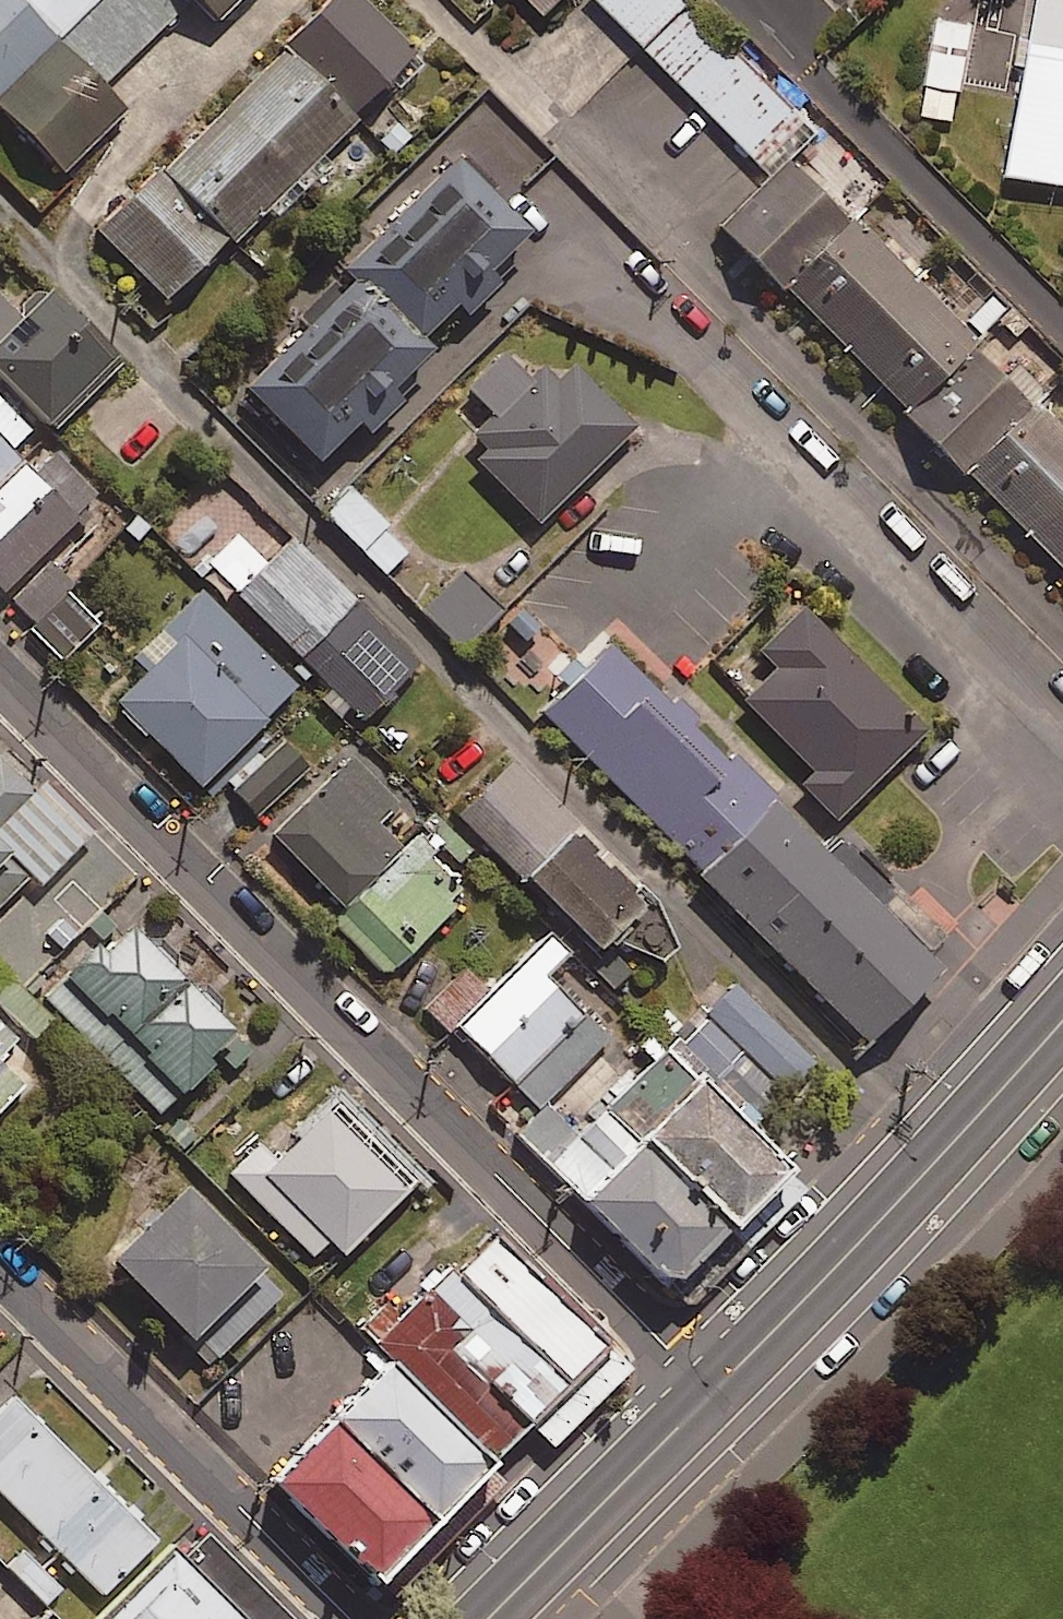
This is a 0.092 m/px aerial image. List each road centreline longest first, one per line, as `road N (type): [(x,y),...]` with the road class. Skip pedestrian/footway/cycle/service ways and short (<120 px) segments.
road 1 (residential): [(714,1389),(0,675)]
road 2 (secondary): [(714,1389),(1062,1018)]
road 3 (residential): [(346,1618),(0,1271)]
road 4 (residential): [(1062,335),(803,67),(759,0)]
road 5 (secondary): [(487,1618),(714,1389)]

